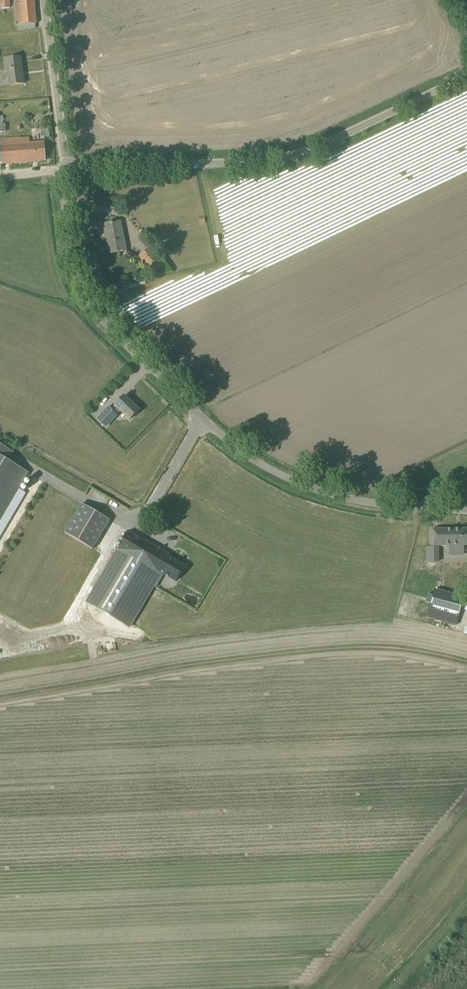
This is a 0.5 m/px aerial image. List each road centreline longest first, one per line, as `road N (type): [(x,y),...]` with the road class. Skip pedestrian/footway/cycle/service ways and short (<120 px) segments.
road 1 (unclassified): [(466,511),(328,496),(246,457),(98,313),(78,283),(66,169)]
road 2 (unclassified): [(66,169),(267,161),(327,143),(466,76)]
road 3 (unclassified): [(66,169),(45,0)]

